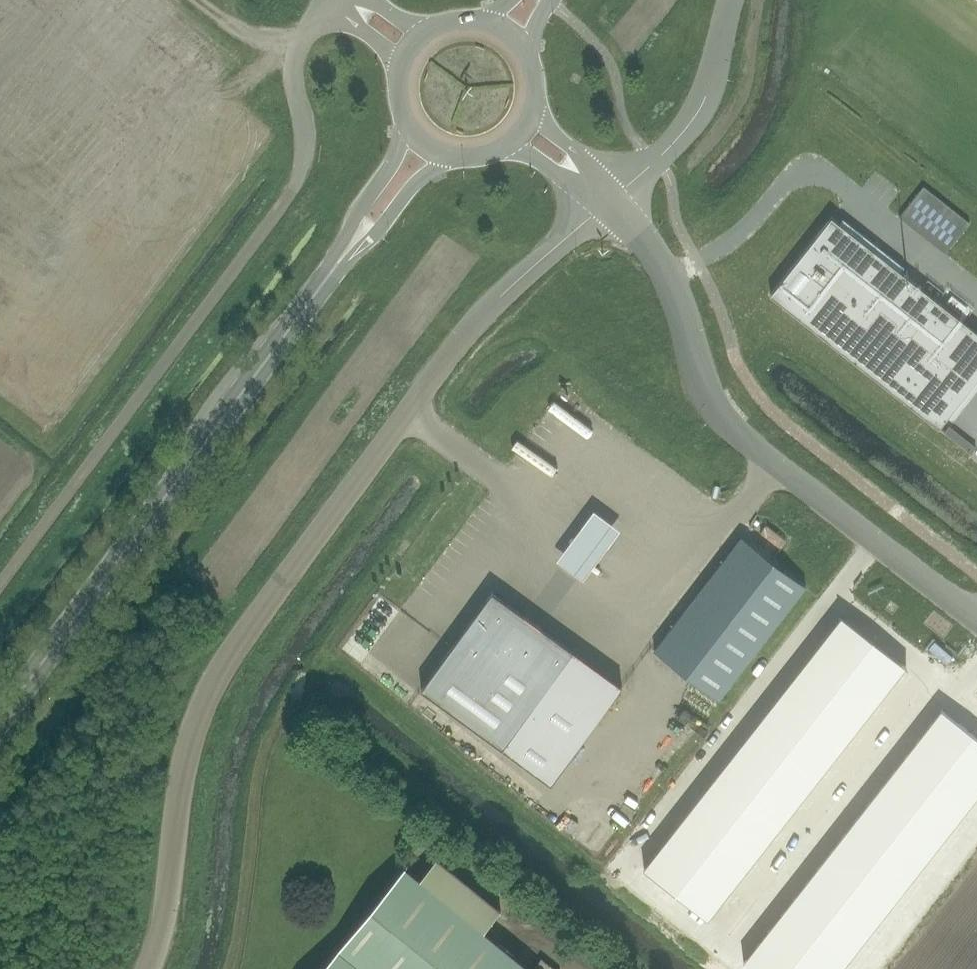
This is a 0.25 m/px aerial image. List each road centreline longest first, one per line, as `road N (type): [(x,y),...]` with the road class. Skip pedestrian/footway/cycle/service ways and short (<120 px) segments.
road 1 (unclassified): [(157,968),(168,943),(183,777),(218,685),(452,346),(607,205)]
road 2 (primary): [(0,721),(424,153)]
road 3 (unclassified): [(0,587),(294,190),(304,139),(295,82),(323,0)]
road 4 (tertiary): [(976,618),(738,434),(707,392),(672,286),(650,248),(607,205)]
road 5 (tertiary): [(607,205),(692,129),(714,84),(729,0)]

